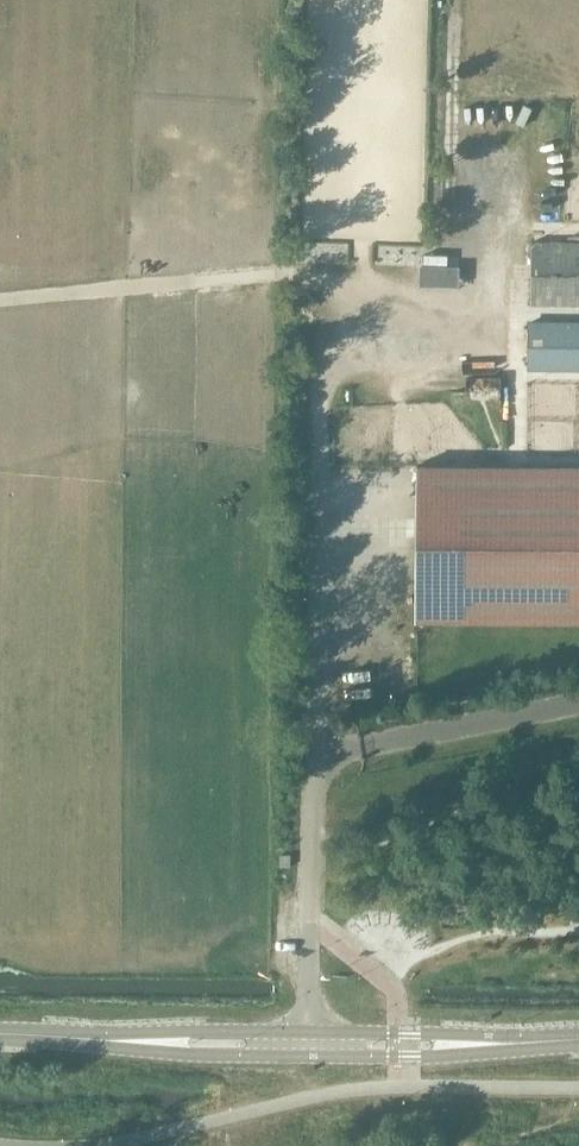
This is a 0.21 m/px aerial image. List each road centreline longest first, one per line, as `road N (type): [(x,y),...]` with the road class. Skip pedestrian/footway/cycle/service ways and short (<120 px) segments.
road 1 (secondary): [(115,1040),(190,1054),(308,1055),(432,1056),(505,1043)]
road 2 (secondary): [(505,1043),(430,1032),(191,1029),(115,1040)]
road 3 (track): [(482,144),(453,111),(452,0)]

